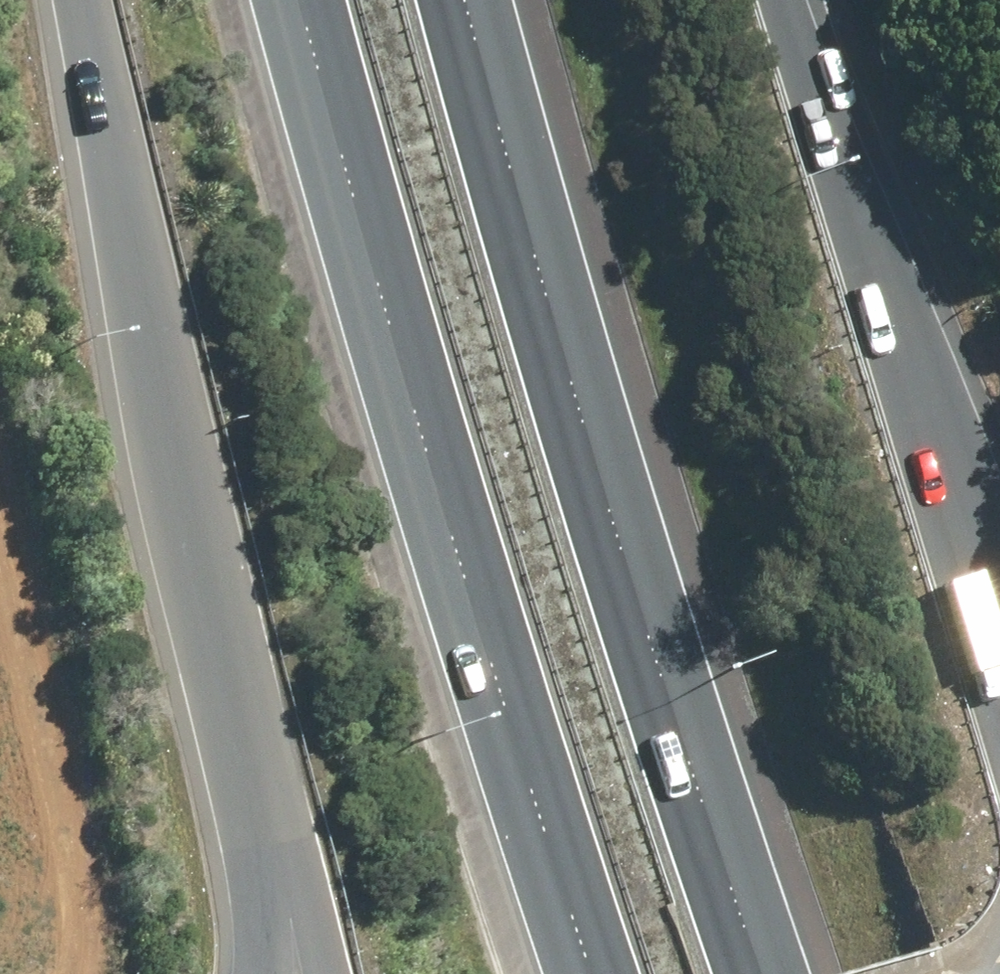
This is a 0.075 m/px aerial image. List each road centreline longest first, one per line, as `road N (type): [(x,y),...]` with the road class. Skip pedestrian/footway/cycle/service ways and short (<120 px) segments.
road 1 (motorway): [(589,973),(409,442),(286,0)]
road 2 (motorway): [(458,0),(554,360),(757,973)]
road 3 (motorway): [(244,749),(150,371),(75,0)]
road 4 (motorway): [(795,0),(999,620)]
road 5 (motorway): [(313,973),(244,749)]
road 6 (motorway): [(254,973),(244,749)]

